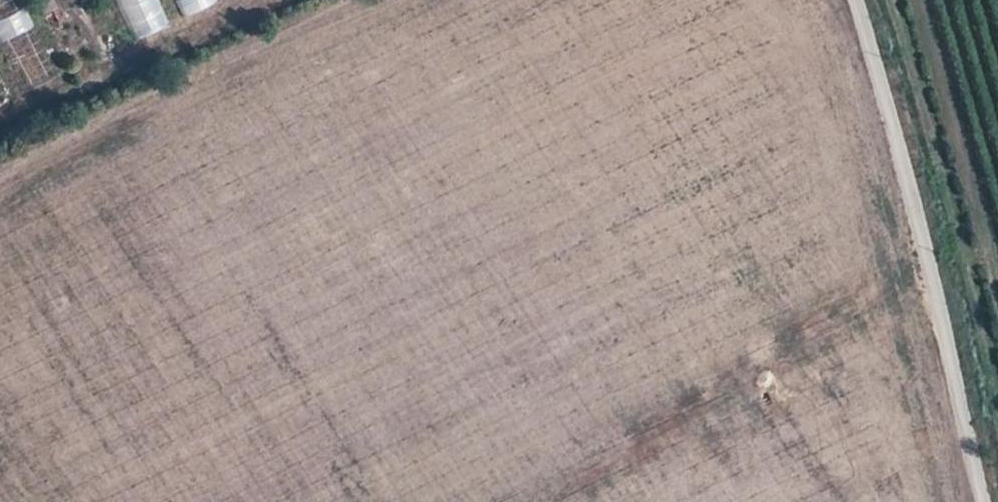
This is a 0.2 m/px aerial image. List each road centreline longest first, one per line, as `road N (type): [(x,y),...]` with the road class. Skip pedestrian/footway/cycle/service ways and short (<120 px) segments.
road 1 (unclassified): [(858,0),(989,501)]

